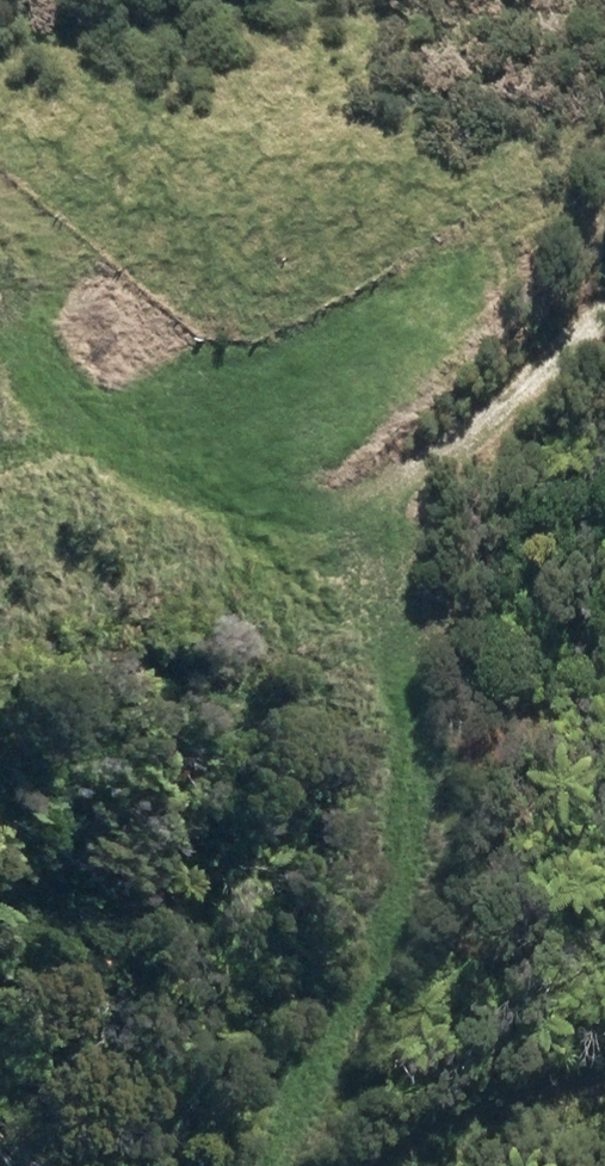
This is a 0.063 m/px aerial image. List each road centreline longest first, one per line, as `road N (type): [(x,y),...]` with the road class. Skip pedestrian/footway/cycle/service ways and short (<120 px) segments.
road 1 (track): [(604,842),(439,689),(343,436),(298,374),(0,89)]
road 2 (track): [(439,689),(269,1165)]
road 3 (track): [(298,374),(604,119)]

